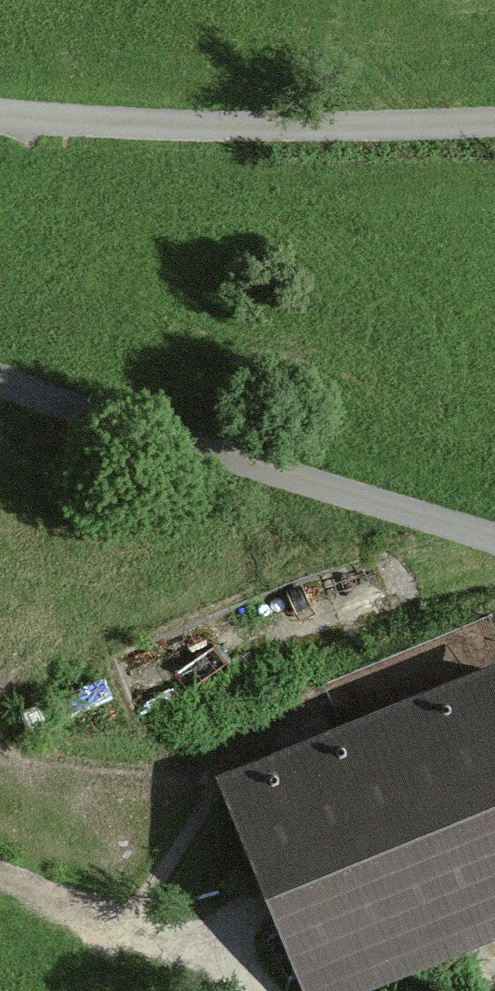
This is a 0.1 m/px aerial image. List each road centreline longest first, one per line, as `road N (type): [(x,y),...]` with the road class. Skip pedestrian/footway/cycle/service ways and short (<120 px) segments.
road 1 (track): [(494,539),(0,380)]
road 2 (track): [(0,115),(244,127),(494,120)]
road 3 (track): [(0,884),(229,990)]

